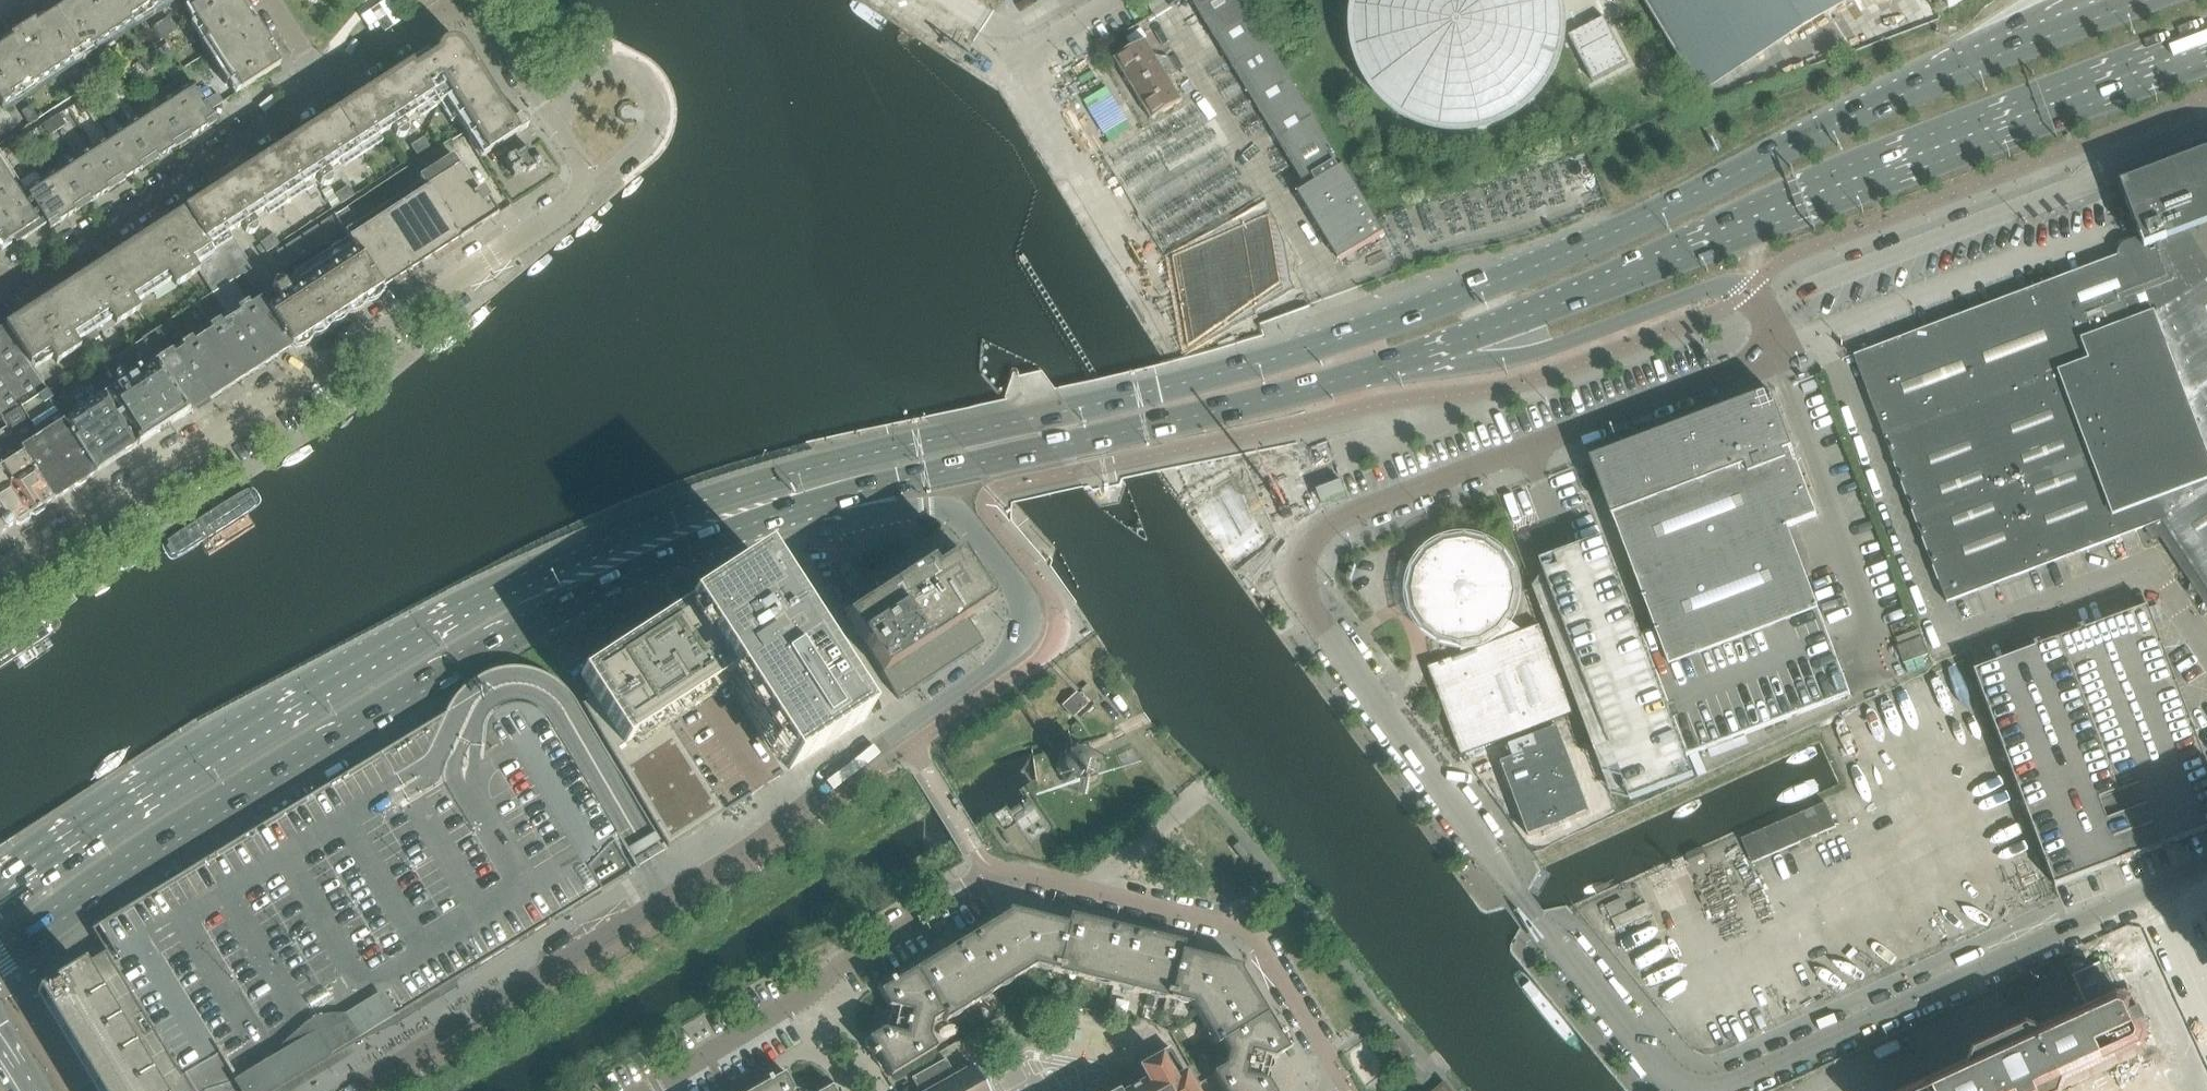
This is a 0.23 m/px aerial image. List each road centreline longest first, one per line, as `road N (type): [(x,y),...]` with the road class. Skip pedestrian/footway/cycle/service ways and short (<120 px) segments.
road 1 (secondary): [(2079,25),(1884,102),(1608,236),(1404,318),(1191,384),(772,480),(607,539),(340,665),(0,880)]
road 2 (unclassified): [(1771,315),(1781,345),(1775,354),(1332,521),(1298,562),(1311,609),(1537,920),(1683,1086),(1733,1084),(2154,890)]
road 3 (residential): [(927,508),(961,514),(1021,589),(1031,623),(1017,650),(749,847),(349,1090)]
road 4 (secondary): [(0,957),(190,826),(485,651),(656,563),(838,497)]
road 5 (residential): [(649,1090),(1000,870),(1245,930),(1346,1086),(1337,1090)]
road 6 (secondary): [(1457,342),(1789,204),(2206,47)]
road 7 (residential): [(0,575),(569,208),(584,180)]
road 8 (secondary): [(838,497),(1254,405),(1457,342)]
road 9 (unclassified): [(2206,127),(2104,166),(2072,189),(1809,288),(1771,315)]
road 10 (residential): [(4,299),(328,93)]
road 11 (residential): [(328,93),(444,15),(475,12),(581,161),(584,180)]
road 12 (secondary): [(1457,342),(1553,347),(1721,289),(1752,293),(1771,315)]
road 13 (residential): [(2206,1007),(2154,890)]

